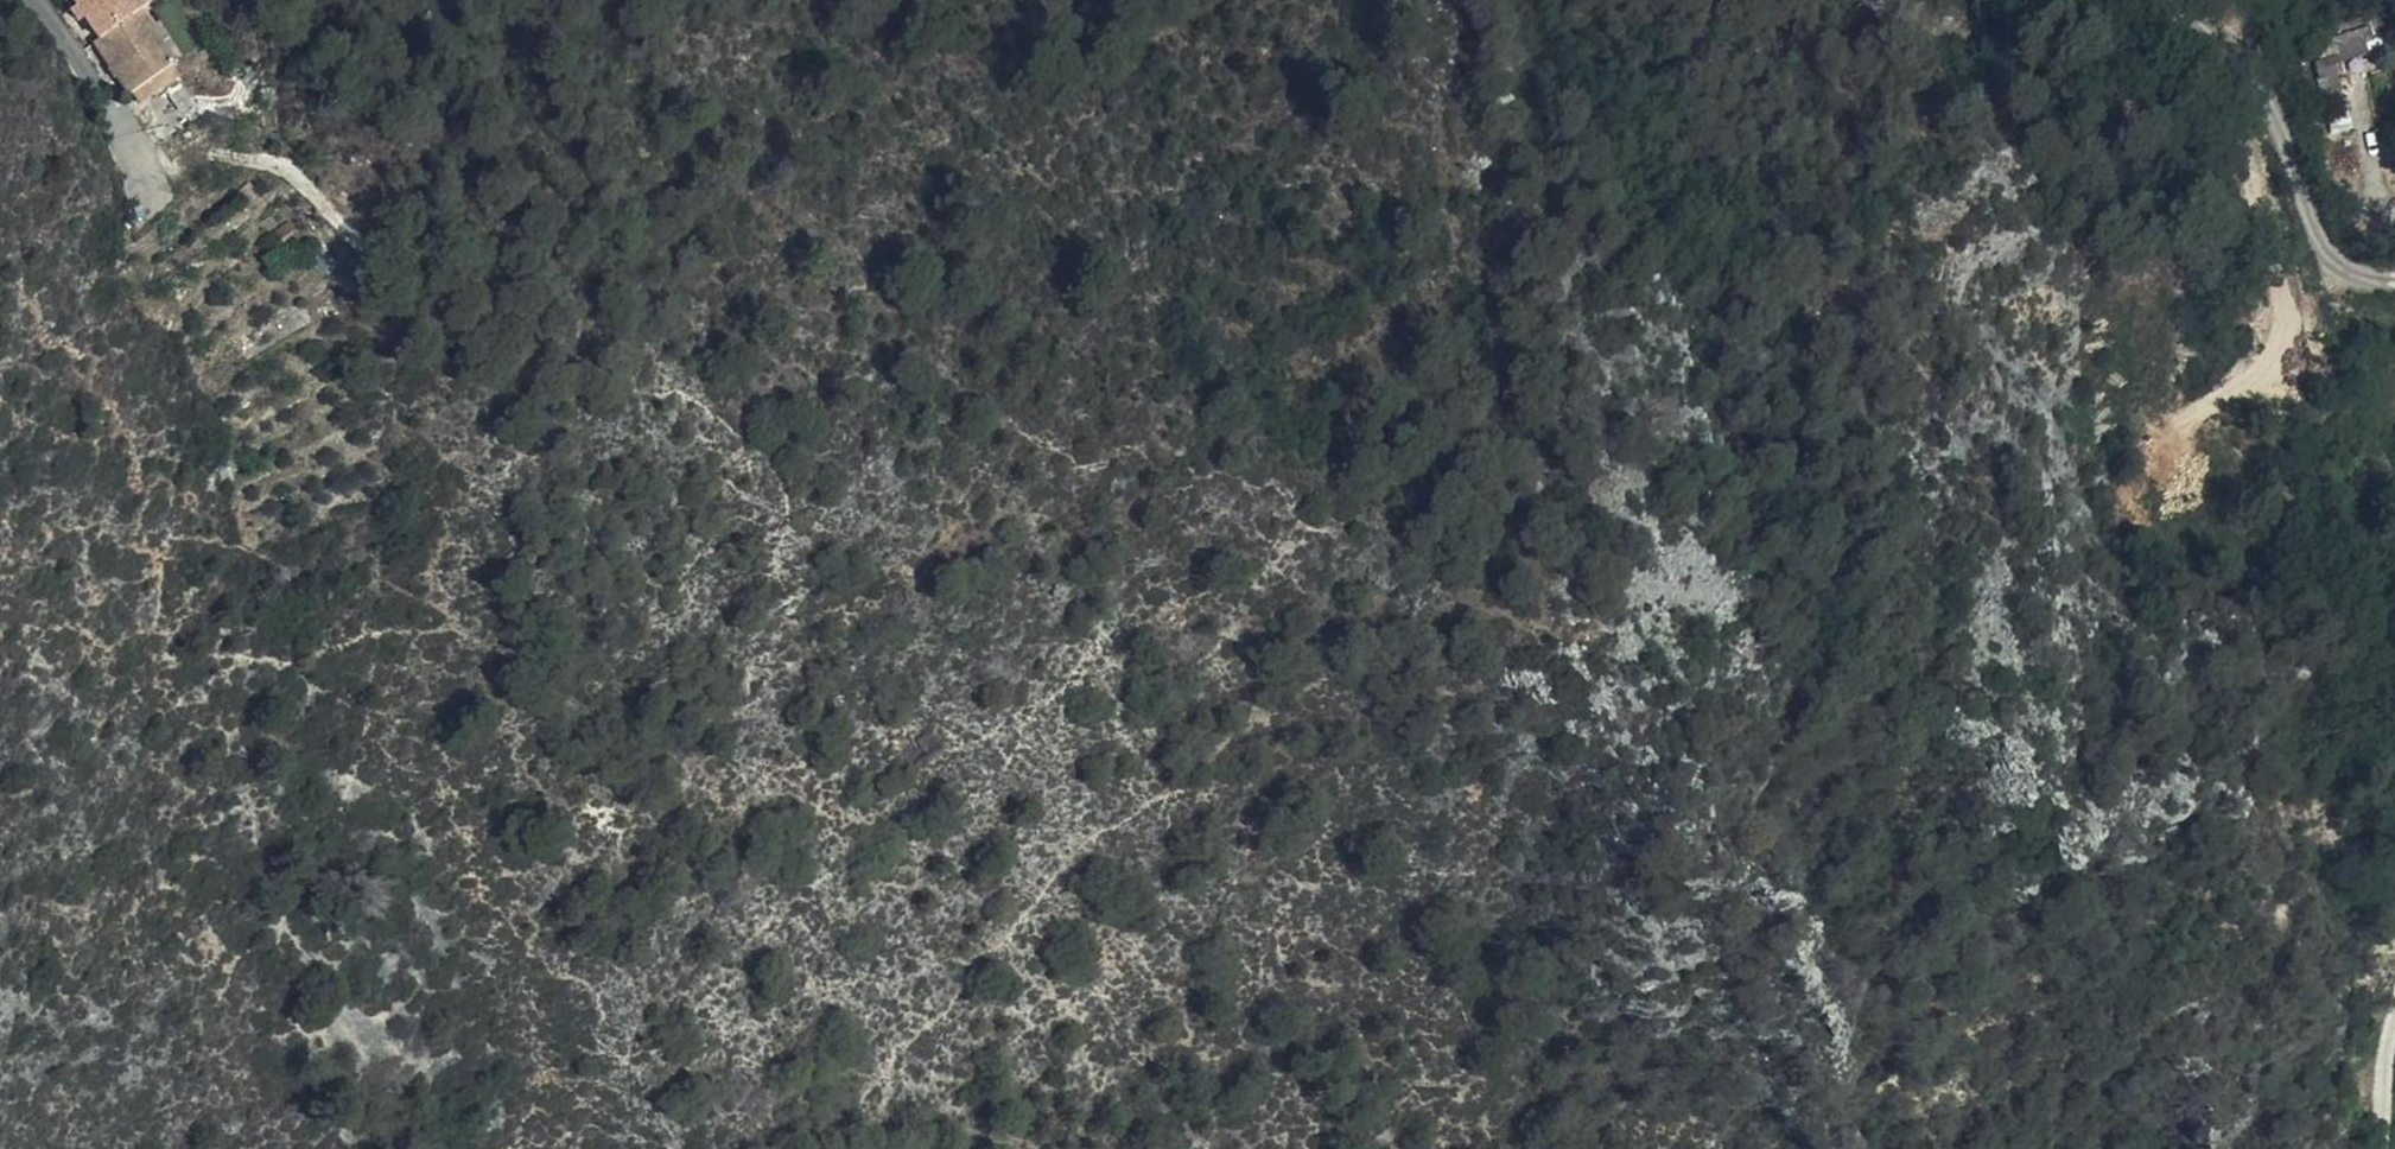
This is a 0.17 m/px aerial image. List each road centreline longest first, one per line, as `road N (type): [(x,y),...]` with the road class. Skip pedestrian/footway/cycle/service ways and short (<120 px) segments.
road 1 (track): [(2394,268),(2373,262),(2300,207),(2217,17),(2192,0)]

